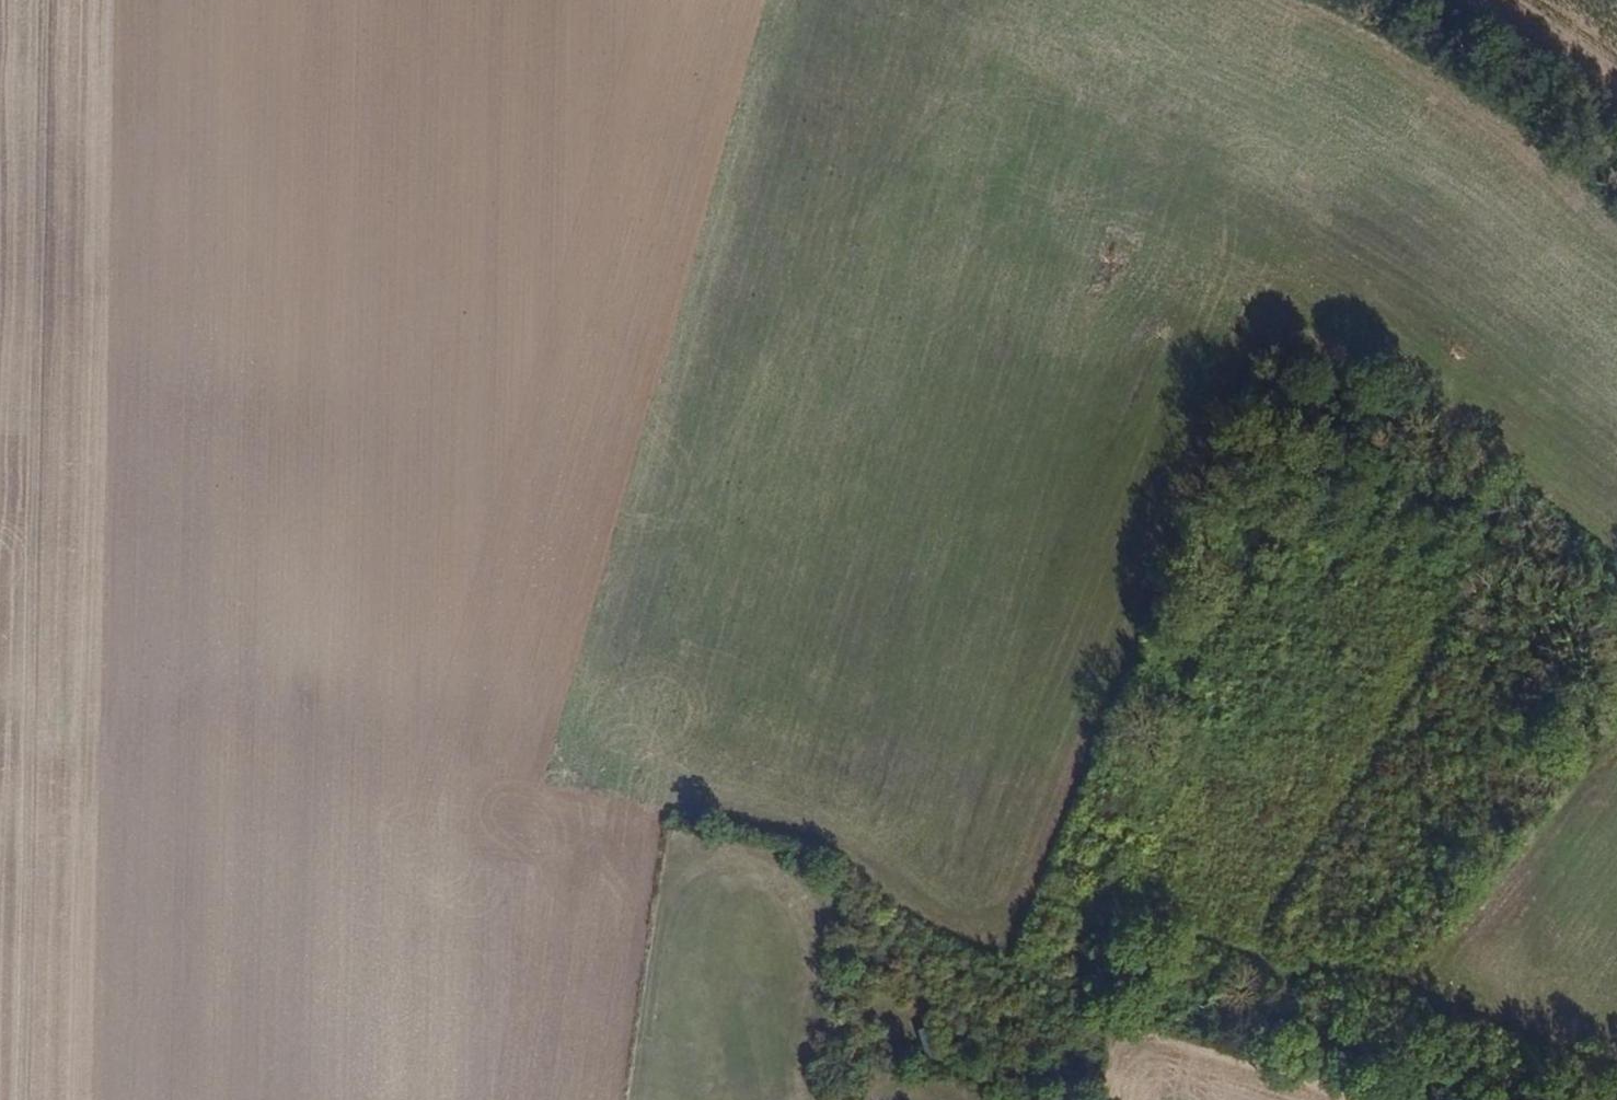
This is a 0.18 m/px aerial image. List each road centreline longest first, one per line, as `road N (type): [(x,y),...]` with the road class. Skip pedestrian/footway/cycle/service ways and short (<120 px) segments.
road 1 (track): [(635,1099),(671,887),(698,862),(735,855),(766,867),(803,909),(808,938),(791,1032),(793,1099)]
road 2 (track): [(1353,0),(1589,147),(1616,174)]

